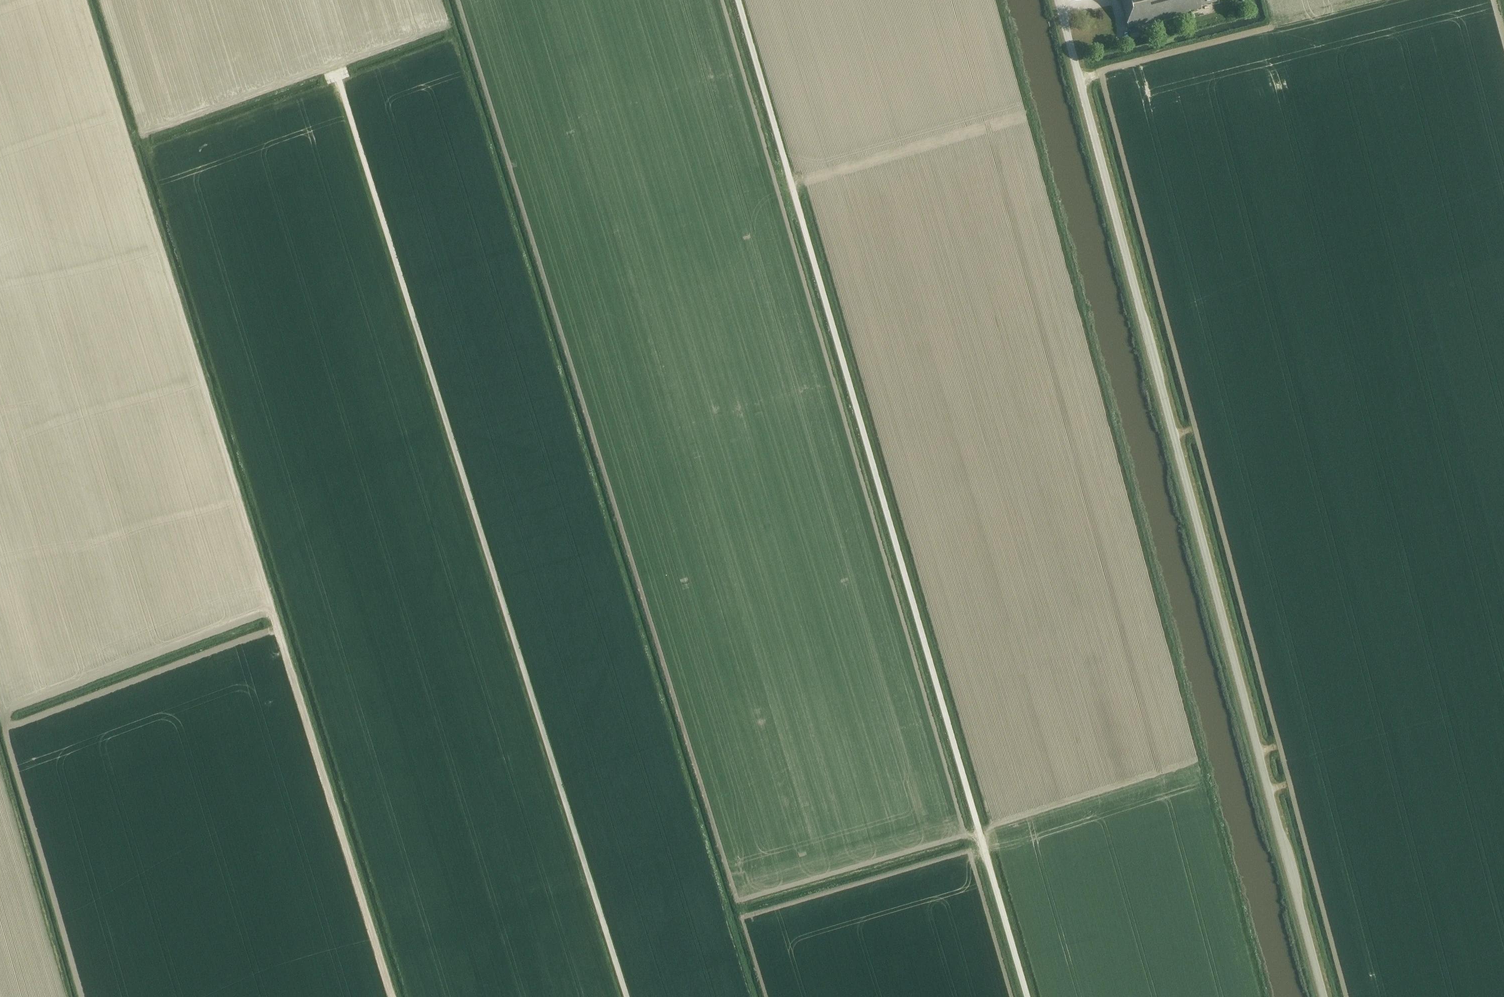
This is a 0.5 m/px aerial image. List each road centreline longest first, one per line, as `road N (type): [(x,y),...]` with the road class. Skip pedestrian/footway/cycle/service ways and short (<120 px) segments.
road 1 (track): [(737,0),(1026,996)]
road 2 (unclassified): [(1323,996),(1057,0)]

